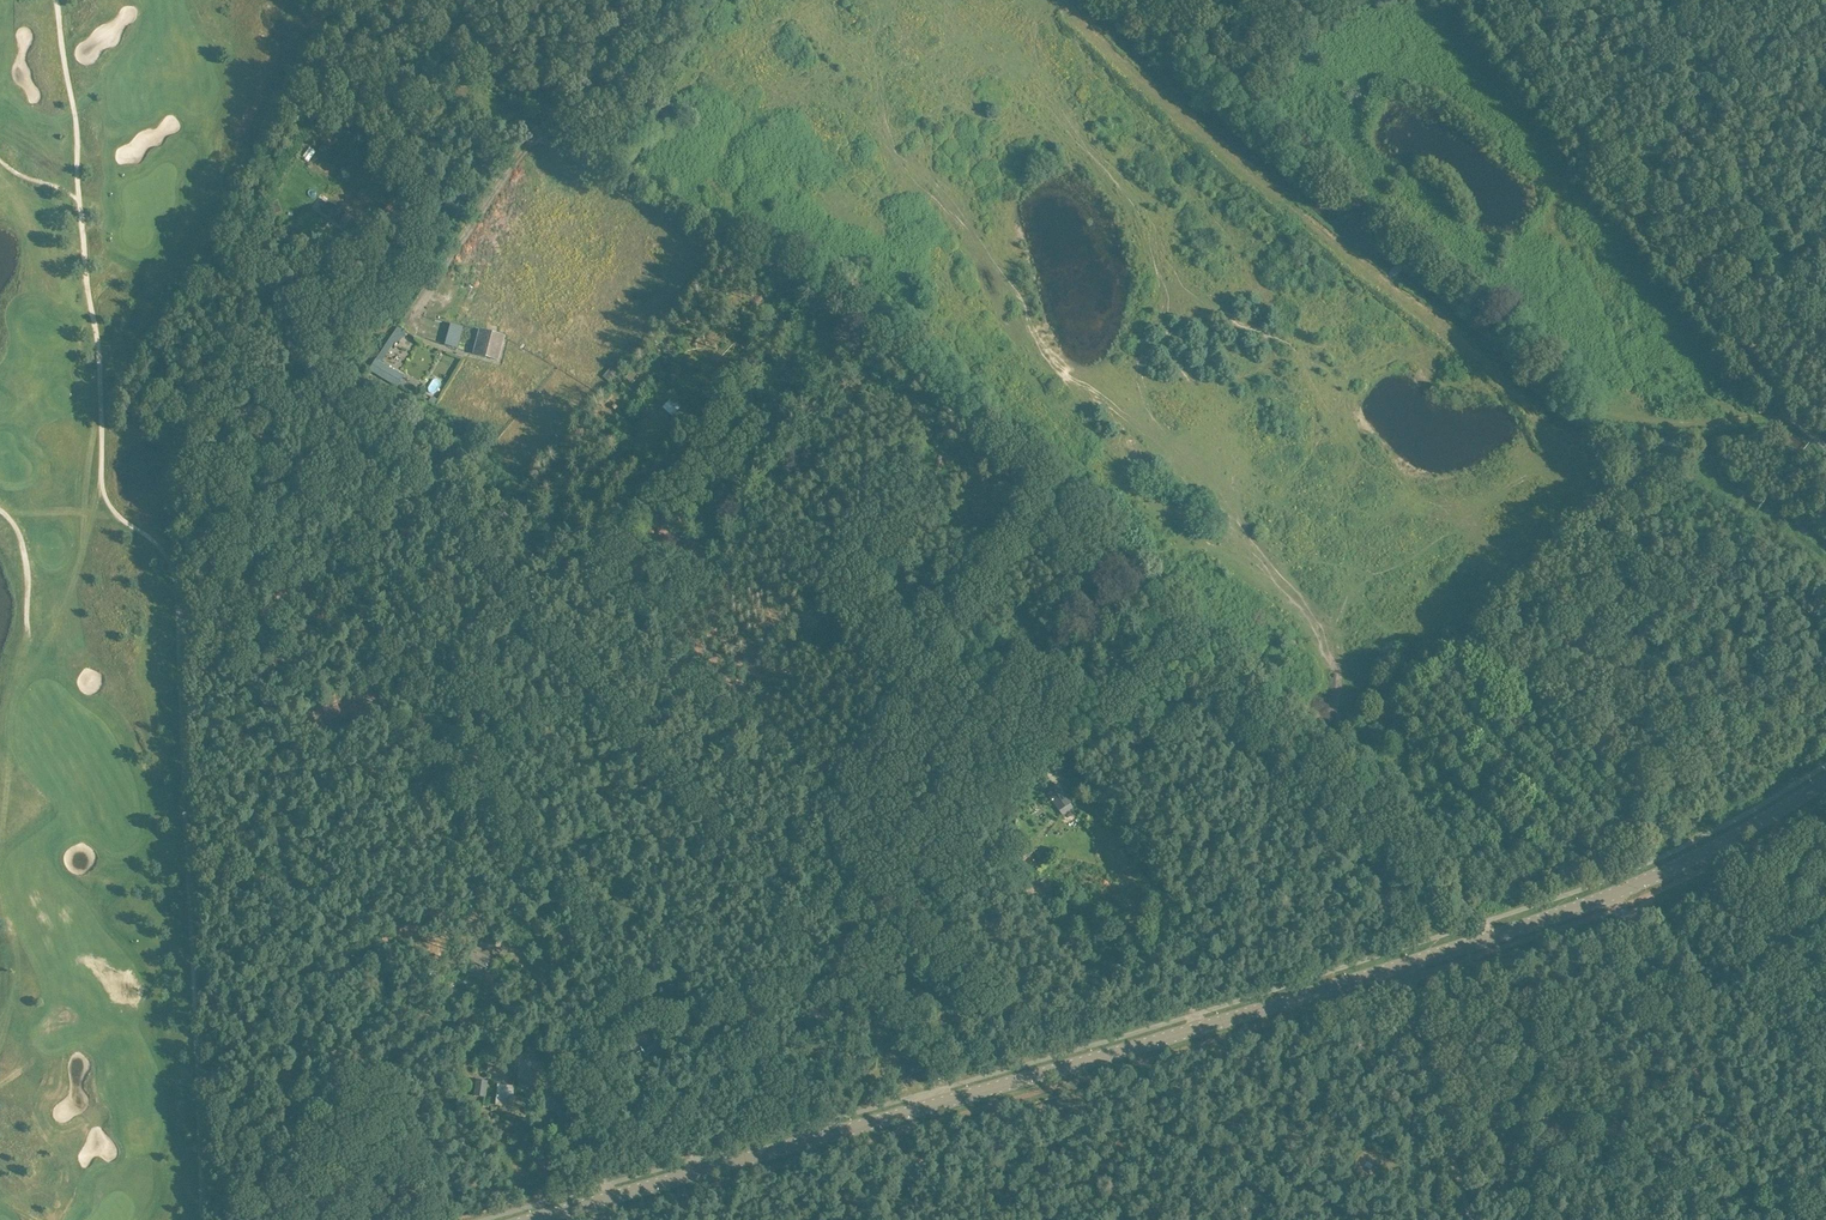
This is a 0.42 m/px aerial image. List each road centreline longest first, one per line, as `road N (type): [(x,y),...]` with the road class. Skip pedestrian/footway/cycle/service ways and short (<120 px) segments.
road 1 (track): [(202,1219),(176,581),(165,553),(112,509),(101,482),(98,351),(56,0)]
road 2 (track): [(1479,923),(1355,790),(865,321),(796,275),(652,206),(533,122)]
road 3 (tertiary): [(524,1219),(1401,964)]
road 4 (track): [(1825,448),(1709,311),(1472,0)]
road 5 (track): [(1618,909),(1651,965),(1735,1001),(1825,1086)]
road 6 (tertiary): [(1614,895),(1732,841),(1825,779)]
road 7 (track): [(1447,1137),(1405,978)]
road 8 (tertiary): [(1489,937),(1614,895)]

